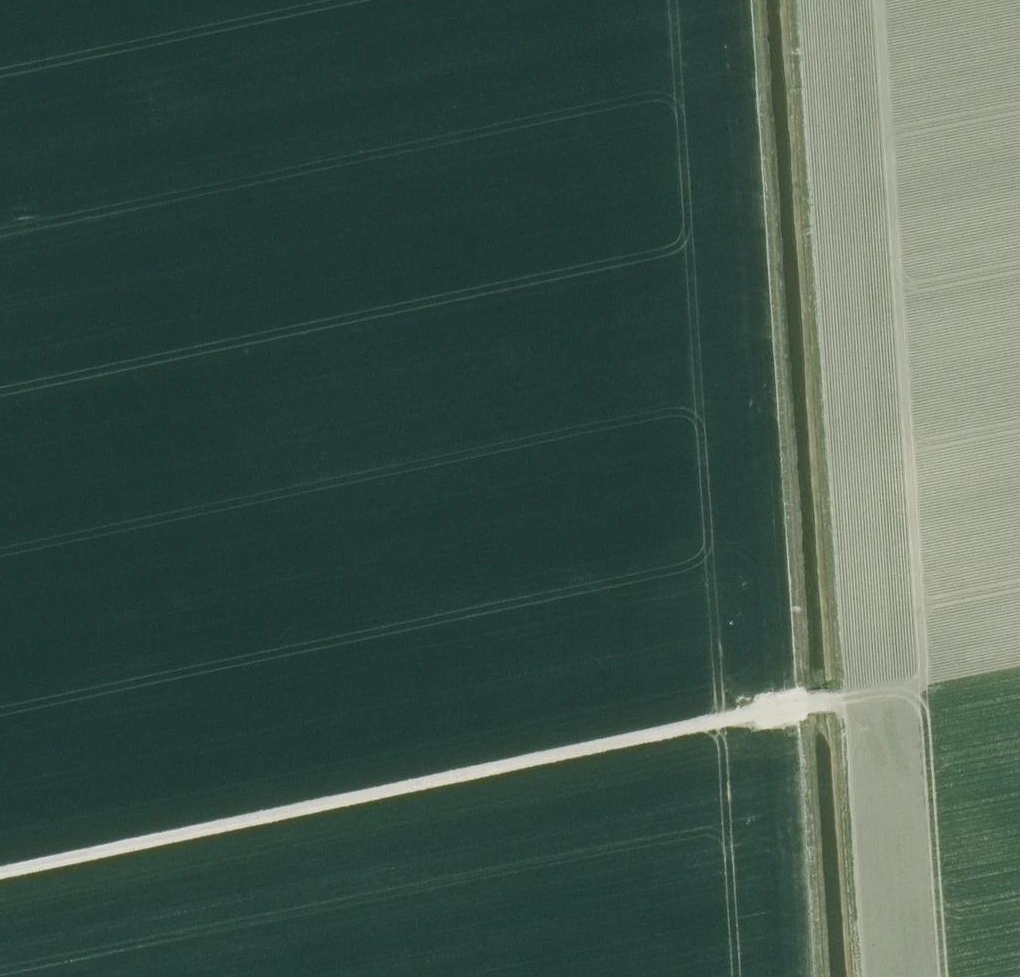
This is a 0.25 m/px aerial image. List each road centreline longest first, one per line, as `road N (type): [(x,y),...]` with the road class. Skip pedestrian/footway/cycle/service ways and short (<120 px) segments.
road 1 (track): [(0,870),(796,705)]

